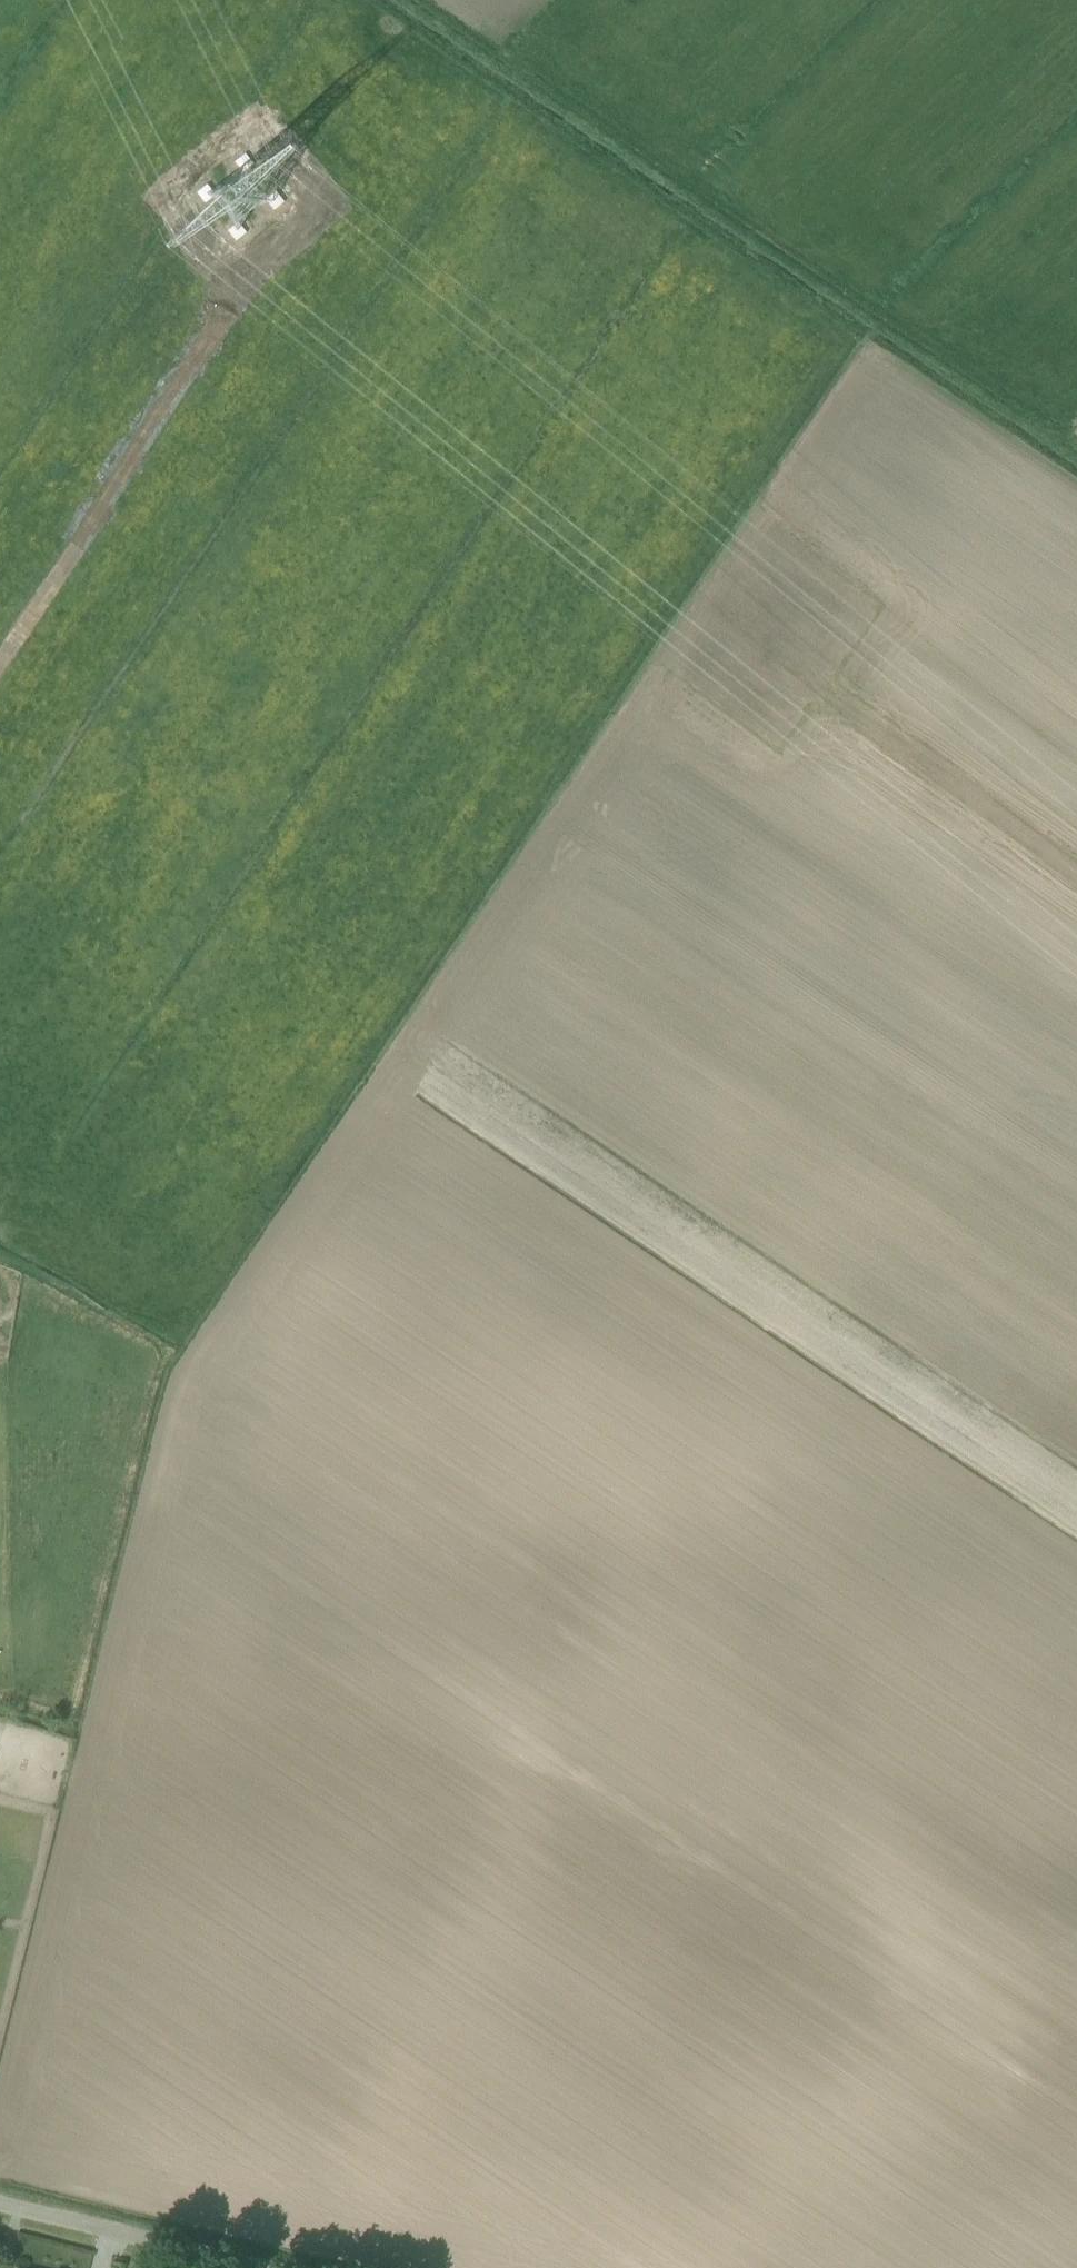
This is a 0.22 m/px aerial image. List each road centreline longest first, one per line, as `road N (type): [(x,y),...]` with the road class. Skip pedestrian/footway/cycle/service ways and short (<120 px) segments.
road 1 (unclassified): [(258,2267),(0,2204)]

